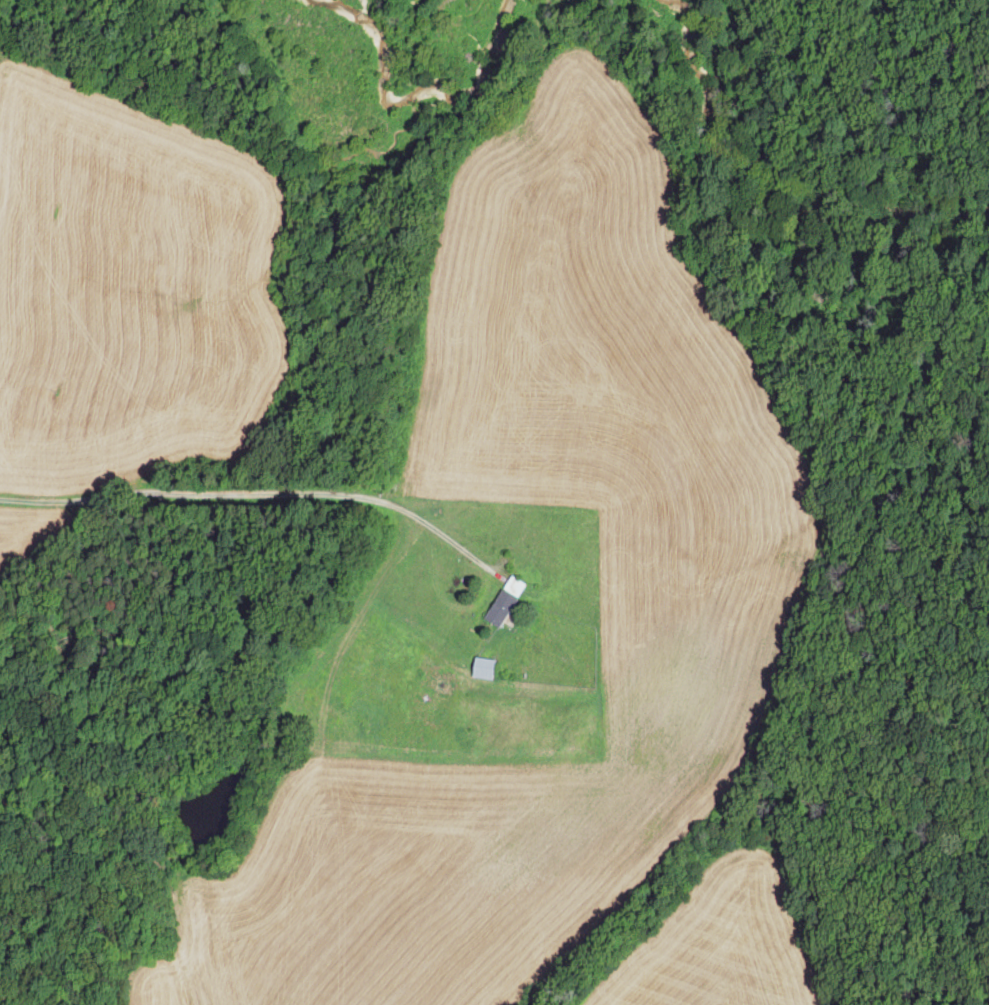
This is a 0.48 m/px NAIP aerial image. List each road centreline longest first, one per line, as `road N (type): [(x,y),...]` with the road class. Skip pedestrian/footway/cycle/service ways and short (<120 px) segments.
road 1 (residential): [(0,499),(369,495)]

